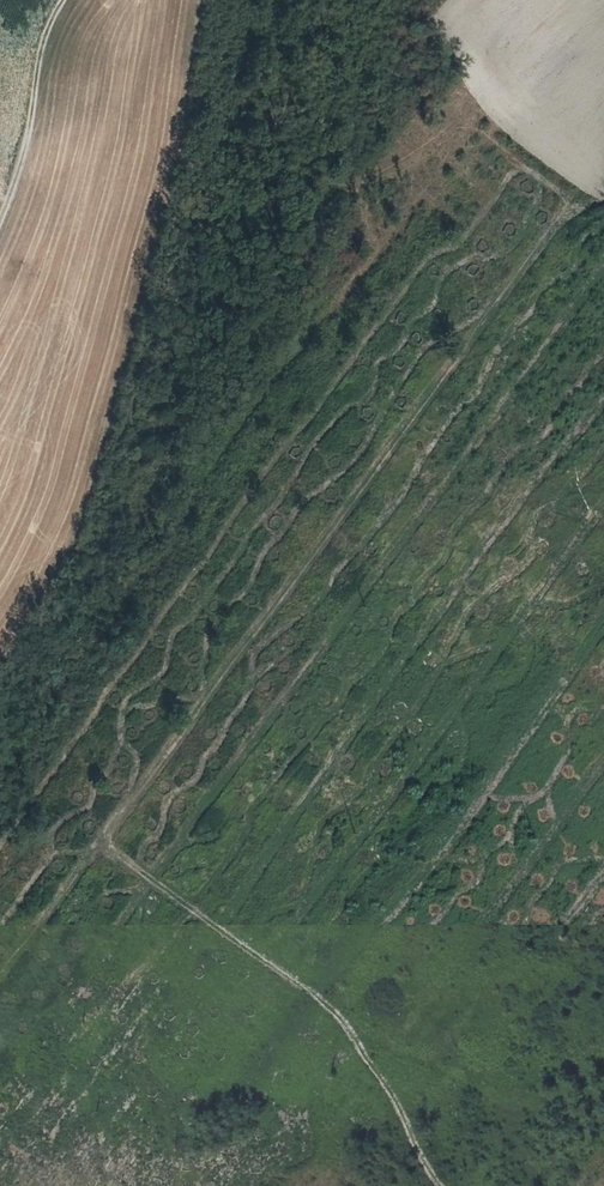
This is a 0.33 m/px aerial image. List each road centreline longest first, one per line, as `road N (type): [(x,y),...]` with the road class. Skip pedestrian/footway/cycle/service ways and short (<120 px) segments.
road 1 (track): [(0,884),(24,913),(50,915),(522,263),(398,163)]
road 2 (track): [(448,1185),(434,1174),(348,1005),(107,838)]
road 3 (track): [(62,0),(39,51),(0,217)]

